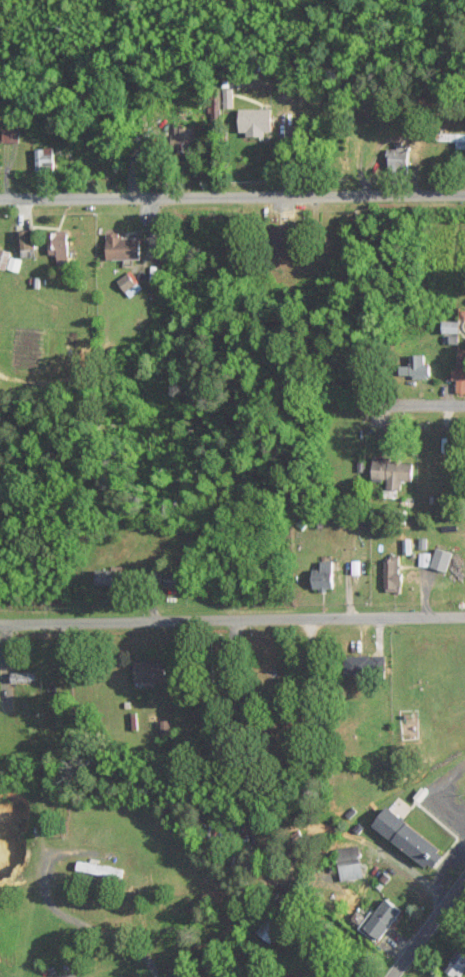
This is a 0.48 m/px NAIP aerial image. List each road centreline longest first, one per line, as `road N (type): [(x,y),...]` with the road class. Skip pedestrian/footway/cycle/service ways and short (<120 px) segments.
road 1 (residential): [(464,617),(0,625)]
road 2 (residential): [(464,195),(0,200)]
road 3 (residential): [(183,620),(65,818),(0,870)]
road 4 (residential): [(464,405),(261,403)]
road 5 (tertiary): [(391,976),(464,877)]

